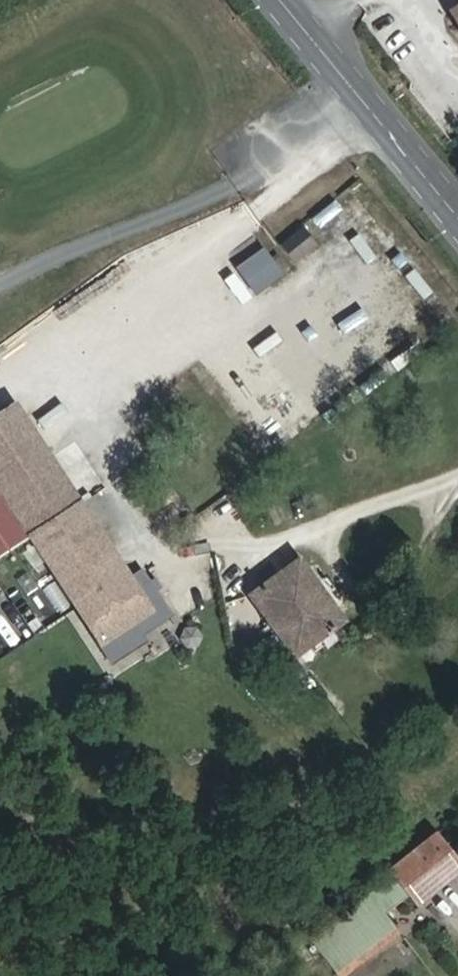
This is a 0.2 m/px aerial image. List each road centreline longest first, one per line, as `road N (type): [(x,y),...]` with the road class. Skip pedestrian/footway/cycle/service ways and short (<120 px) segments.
road 1 (secondary): [(286,0),(457,210)]

